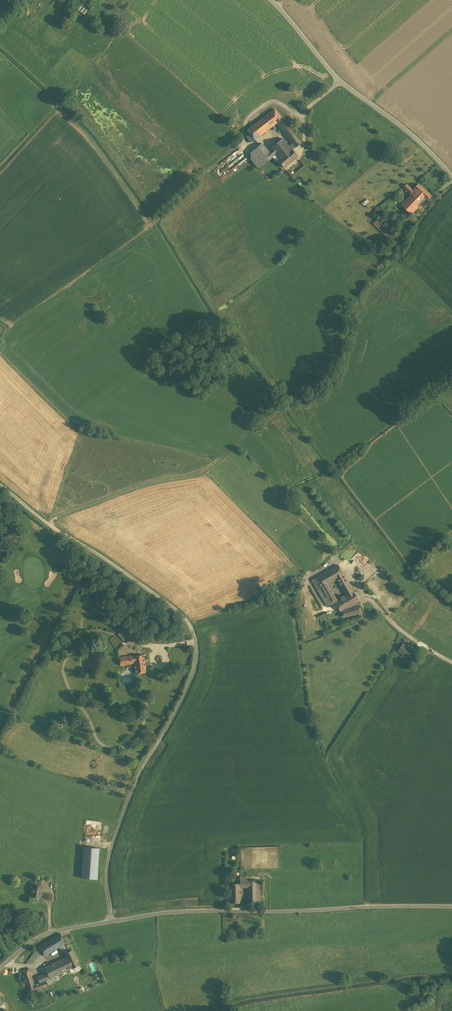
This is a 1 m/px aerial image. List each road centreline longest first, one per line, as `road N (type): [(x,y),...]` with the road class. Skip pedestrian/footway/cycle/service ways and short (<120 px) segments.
road 1 (track): [(45,524),(150,482),(214,468),(250,422),(329,381),(348,352),(362,297),(451,180)]
road 2 (track): [(0,485),(185,617),(197,640),(195,670),(111,846),(112,921)]
road 3 (unclassified): [(451,907),(150,914),(48,932),(0,967)]
road 4 (unclassified): [(271,0),(340,81),(412,135),(451,177)]
road 5 (track): [(243,143),(148,231)]

